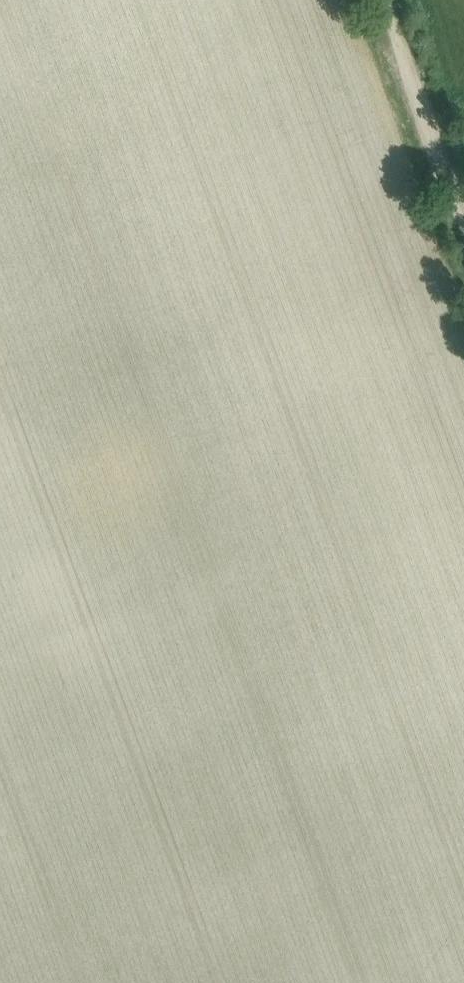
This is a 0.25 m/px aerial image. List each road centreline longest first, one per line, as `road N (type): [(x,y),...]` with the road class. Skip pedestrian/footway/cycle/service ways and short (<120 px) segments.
road 1 (track): [(376,0),(463,242)]

